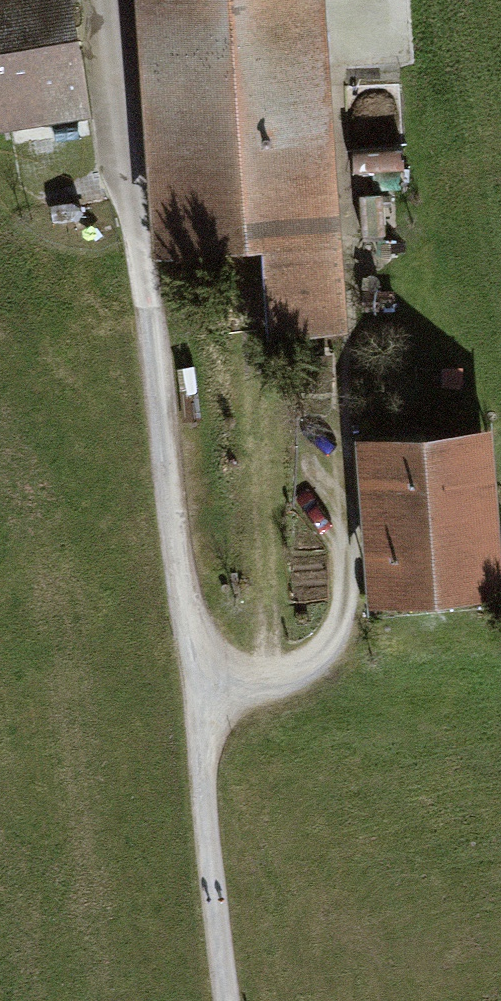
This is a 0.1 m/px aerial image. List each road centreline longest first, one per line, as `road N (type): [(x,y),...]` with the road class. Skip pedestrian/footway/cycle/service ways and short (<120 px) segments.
road 1 (track): [(228,1000),(153,326),(105,0)]
road 2 (track): [(191,699),(290,675),(320,657),(337,628),(346,567),(338,333)]

